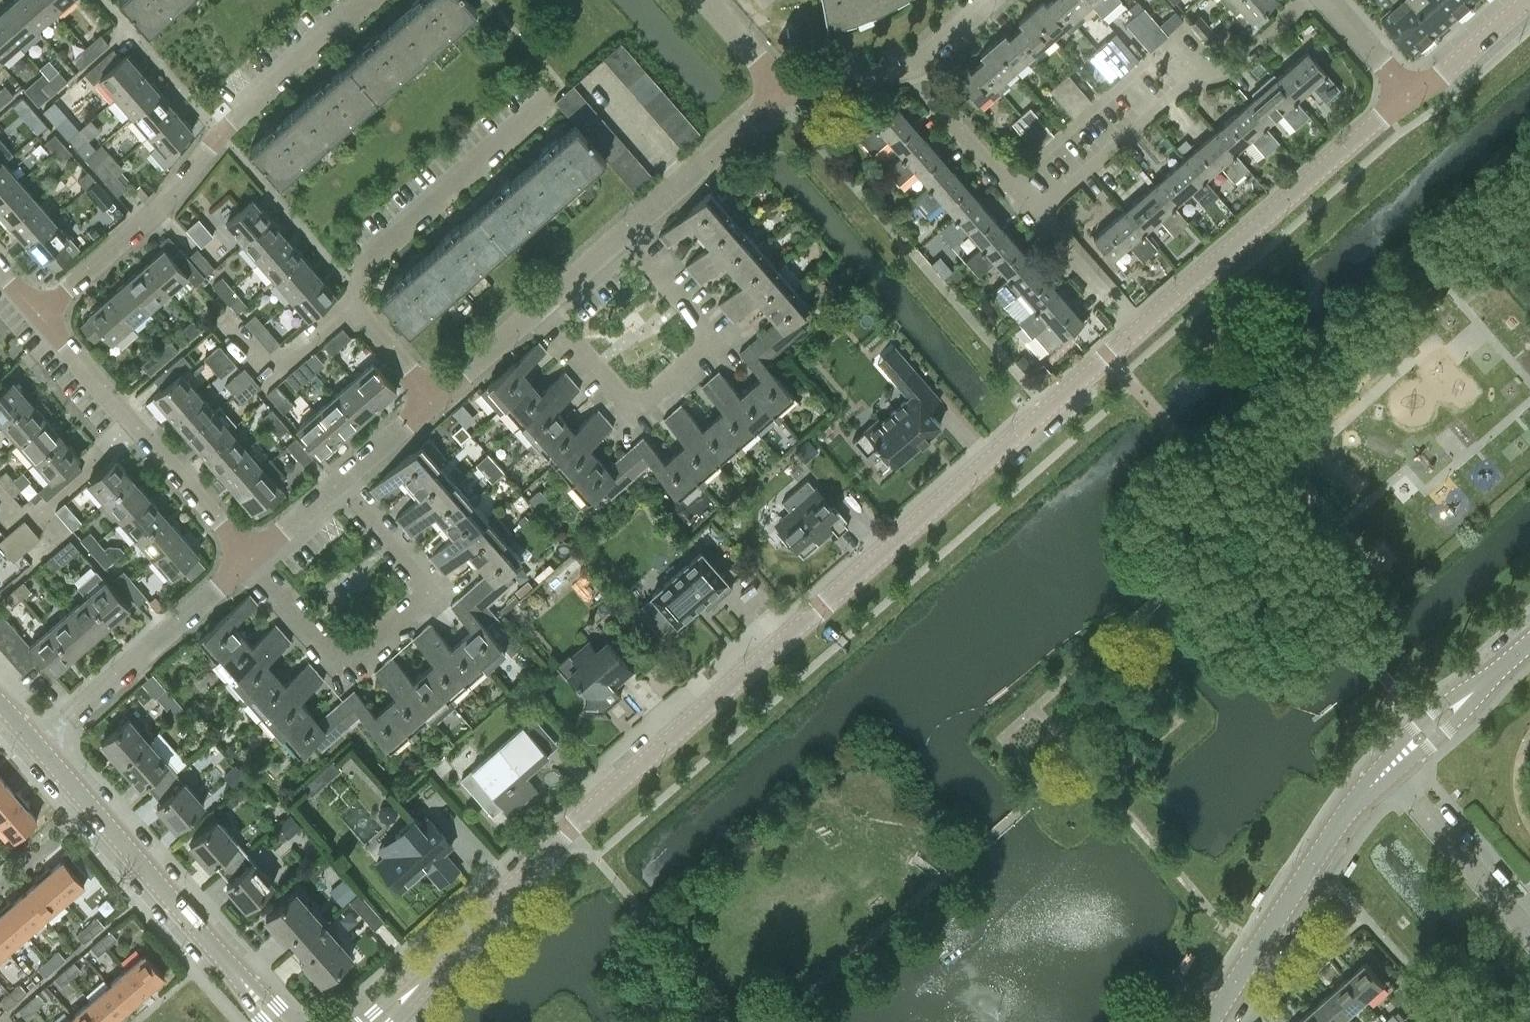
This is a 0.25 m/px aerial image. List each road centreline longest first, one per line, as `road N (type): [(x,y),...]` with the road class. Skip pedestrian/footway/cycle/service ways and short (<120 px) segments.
road 1 (residential): [(377,1021),(651,759),(1409,92)]
road 2 (residential): [(43,317),(160,213),(217,138),(379,0)]
road 3 (residential): [(440,399),(351,294),(554,111)]
road 4 (residential): [(539,309),(635,417),(721,341),(629,232)]
road 5 (residential): [(278,1021),(38,746)]
road 6 (residential): [(1031,212),(1196,66),(1231,65),(1308,0)]
road 7 (residential): [(249,563),(43,317)]
road 8 (residential): [(1214,1021),(1313,858),(1385,770)]
road 9 (residential): [(38,746),(249,563)]
road 10 (residential): [(349,676),(440,595),(340,485)]
road 11 (residential): [(629,232),(787,82)]
road 12 (residential): [(1529,930),(1385,770)]
road 13 (residential): [(1031,212),(906,67)]
road 14 (residential): [(349,676),(249,563)]
road 15 (residential): [(1409,92),(1525,0)]
road 16 (residential): [(440,399),(539,309)]
road 17 (residential): [(340,485),(440,399)]
road 18 (residential): [(1409,92),(1329,0)]

